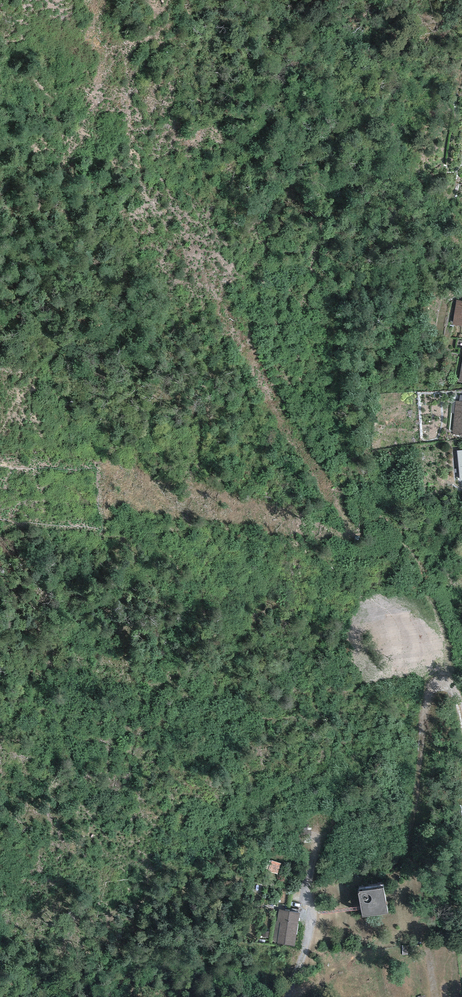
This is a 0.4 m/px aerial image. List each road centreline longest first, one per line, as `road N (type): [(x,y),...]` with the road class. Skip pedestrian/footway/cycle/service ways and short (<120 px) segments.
road 1 (track): [(319,815),(309,927),(291,996)]

